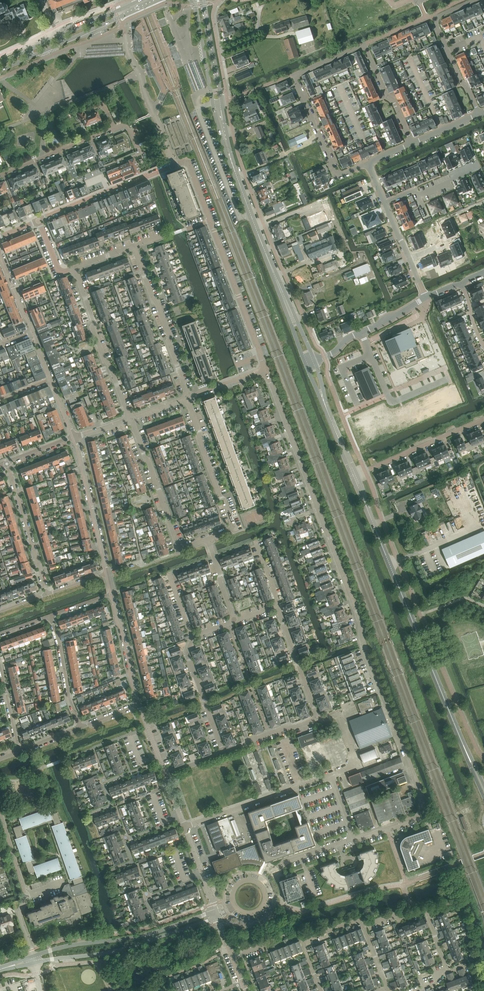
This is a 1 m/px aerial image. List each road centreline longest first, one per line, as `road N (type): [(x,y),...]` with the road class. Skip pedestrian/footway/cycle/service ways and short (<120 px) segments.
road 1 (residential): [(355,838),(426,811),(265,369)]
road 2 (residential): [(370,165),(332,169),(293,75),(364,44),(411,143)]
road 3 (secondary): [(368,510),(463,743)]
road 4 (residential): [(265,369),(190,166),(161,171)]
road 5 (residential): [(224,754),(315,718),(278,606)]
road 6 (residential): [(35,963),(123,949),(219,917)]
road 7 (residential): [(217,911),(147,935),(33,956)]
road 8 (secondary): [(0,70),(156,0)]
road 9 (secondary): [(231,159),(292,317)]
road 10 (residential): [(208,539),(236,528),(189,397)]
road 11 (residential): [(208,539),(178,545),(130,419)]
road 12 (residential): [(130,419),(74,269)]
road 13 (residential): [(189,397),(134,247)]
road 14 (residential): [(185,827),(332,775)]
road 15 (residential): [(478,113),(435,20),(474,0)]
road 16 (secondary): [(129,5),(0,63)]
road 17 (residential): [(108,573),(75,437)]
road 18 (residential): [(0,177),(129,125)]
road 19 (residential): [(6,463),(48,594)]
road 20 (residential): [(357,474),(483,420)]
road 21 (unclassified): [(362,333),(390,400),(447,378)]
road 22 (residential): [(39,220),(161,171)]
road 23 (residential): [(224,754),(188,651),(192,638)]

